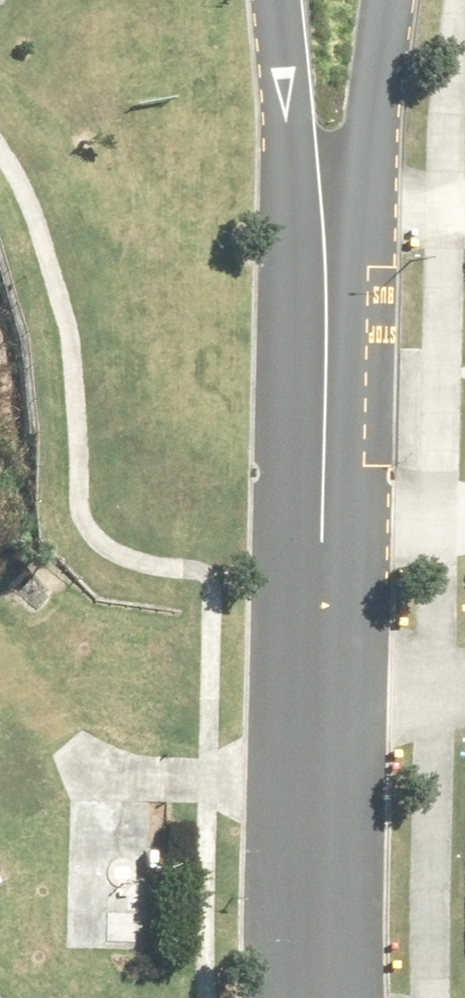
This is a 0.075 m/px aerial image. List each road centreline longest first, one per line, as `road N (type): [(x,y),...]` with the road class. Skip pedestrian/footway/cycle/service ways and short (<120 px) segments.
road 1 (residential): [(325,689),(329,224)]
road 2 (residential): [(317,997),(325,689)]
road 3 (residential): [(387,0),(372,128),(329,224)]
road 4 (residential): [(329,224),(285,124),(276,0)]
road 5 (residential): [(464,679),(325,689)]

